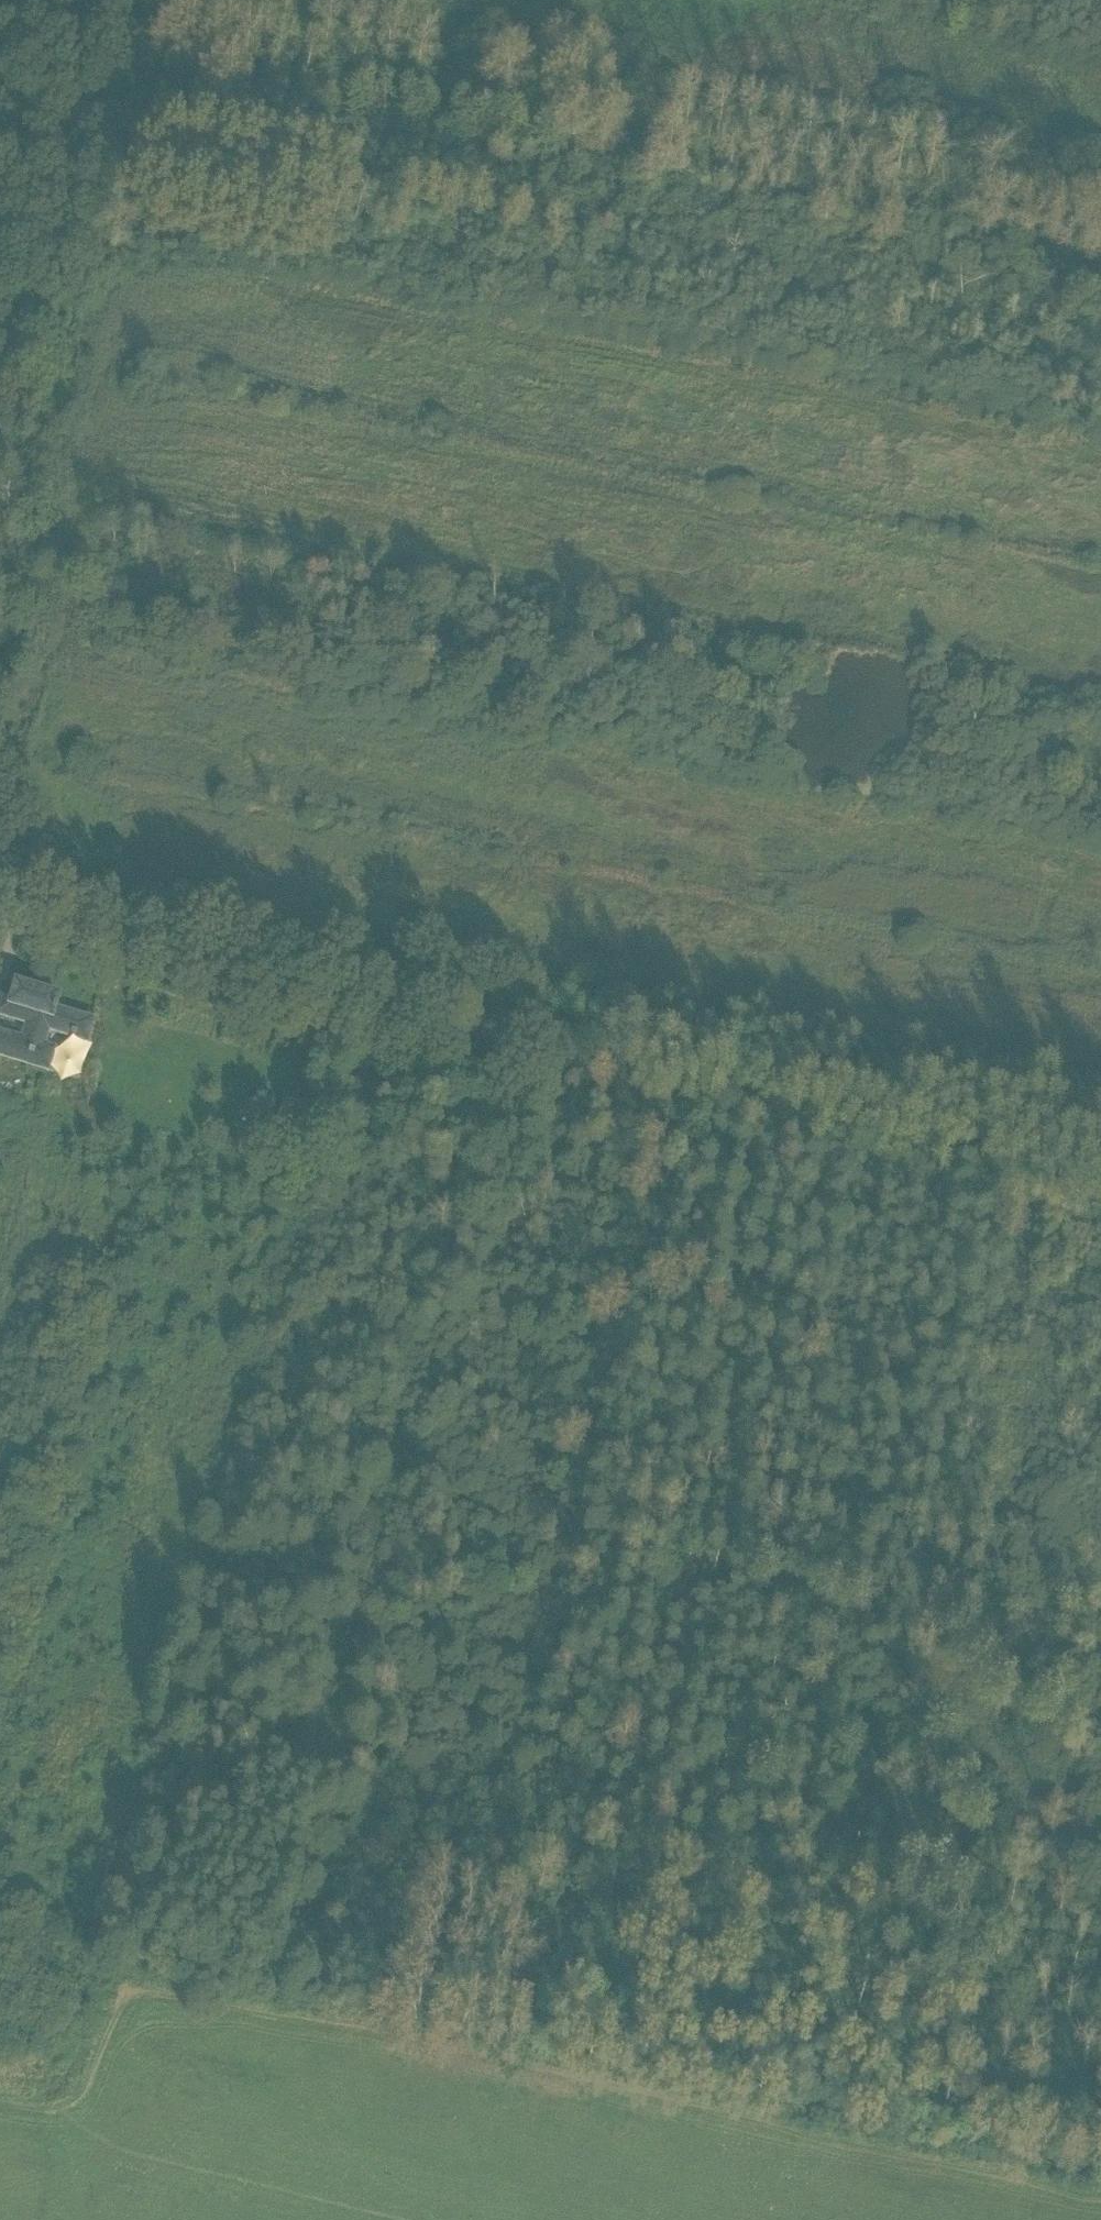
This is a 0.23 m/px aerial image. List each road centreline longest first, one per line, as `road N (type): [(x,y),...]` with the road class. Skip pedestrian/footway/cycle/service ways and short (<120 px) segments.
road 1 (track): [(0,901),(487,1025)]

